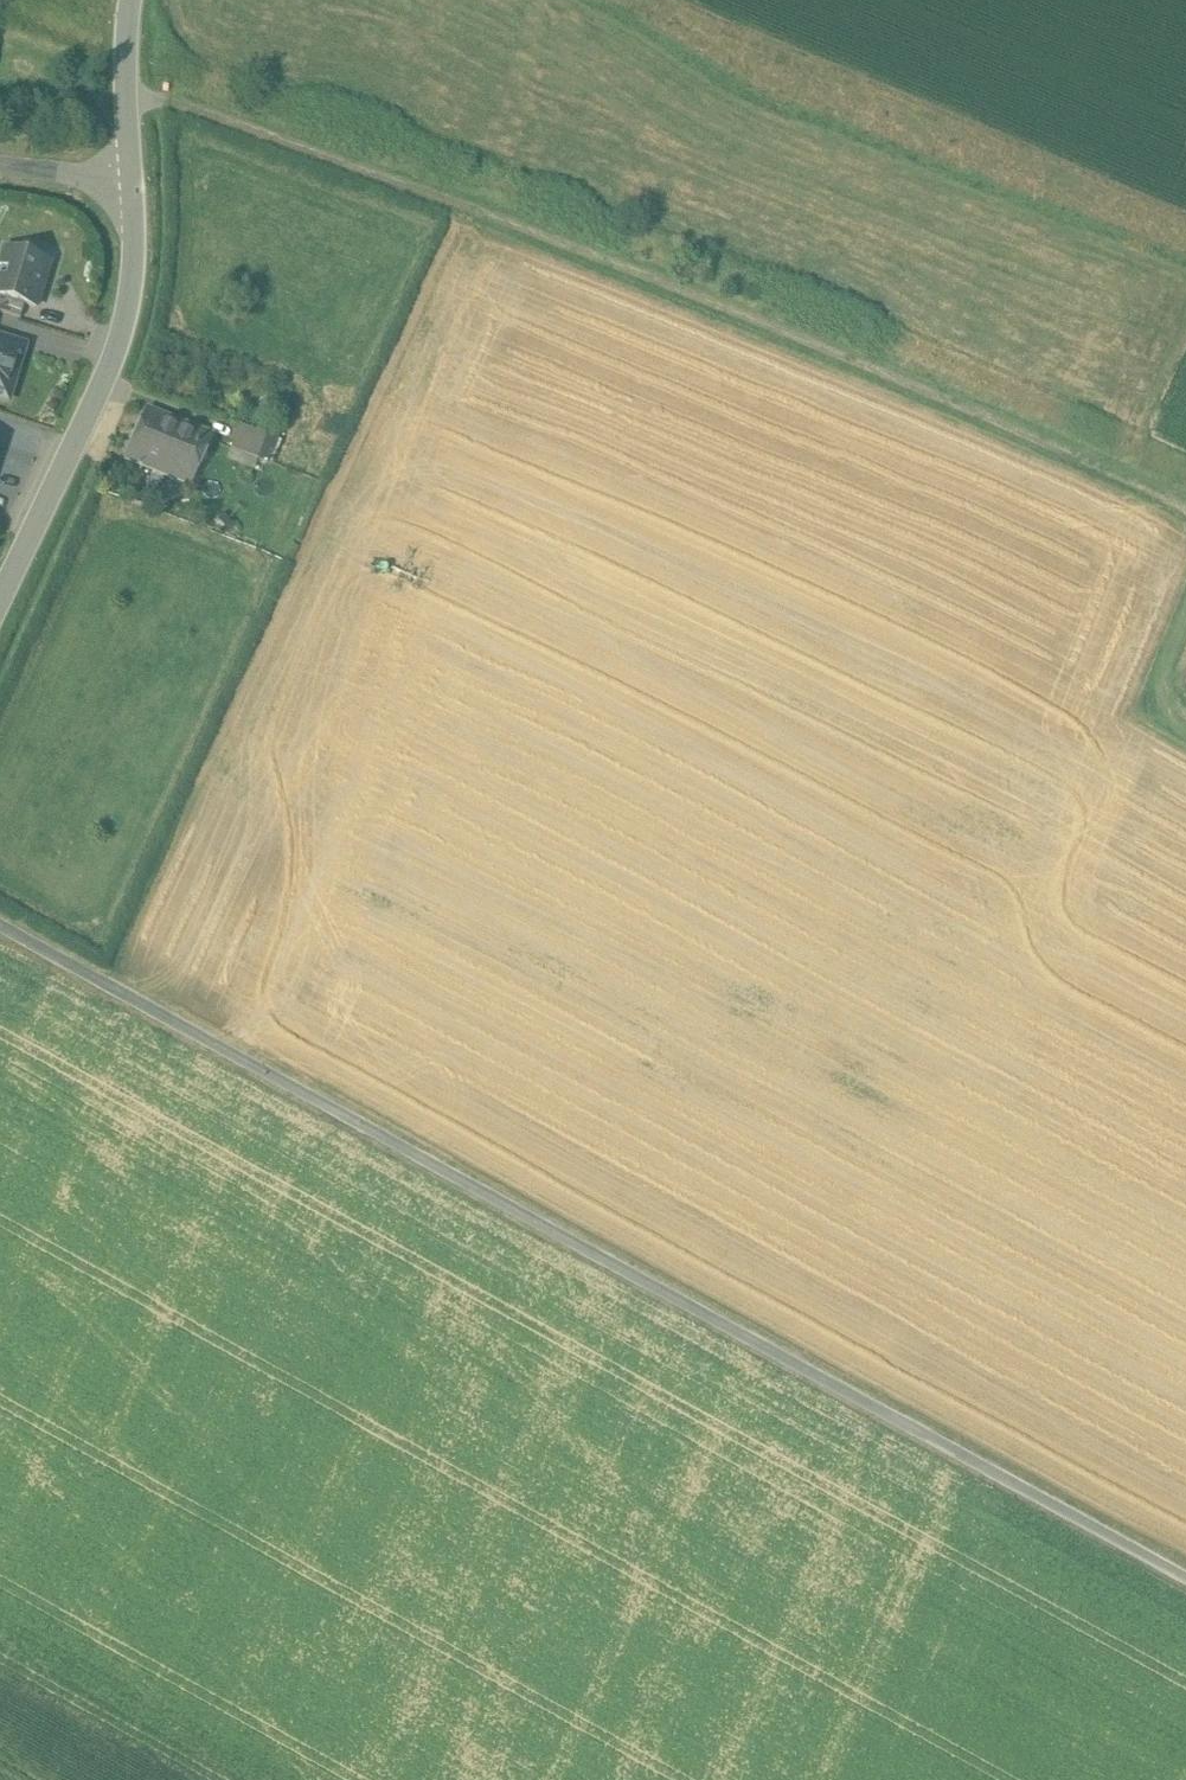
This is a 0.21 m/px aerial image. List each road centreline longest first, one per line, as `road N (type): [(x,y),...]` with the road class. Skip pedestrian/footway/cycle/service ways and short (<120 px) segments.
road 1 (track): [(1185,1575),(0,926)]
road 2 (unclassified): [(0,599),(103,394),(133,282),(135,181)]
road 3 (unclassified): [(135,181),(138,0)]
road 4 (residential): [(0,165),(135,181)]

